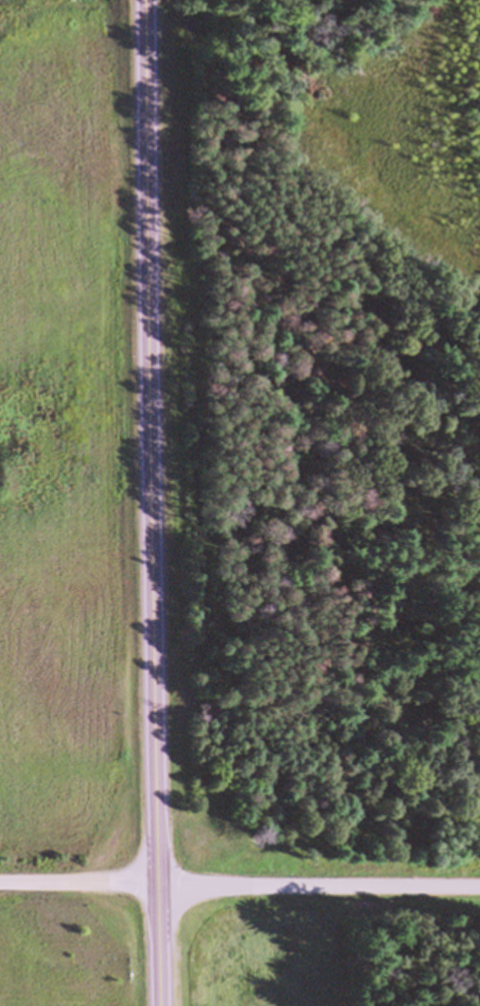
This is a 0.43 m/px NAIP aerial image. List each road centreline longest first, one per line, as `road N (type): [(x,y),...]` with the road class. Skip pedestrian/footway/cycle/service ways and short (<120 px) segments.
road 1 (secondary): [(157,1005),(145,0)]
road 2 (residential): [(479,883),(0,884)]

